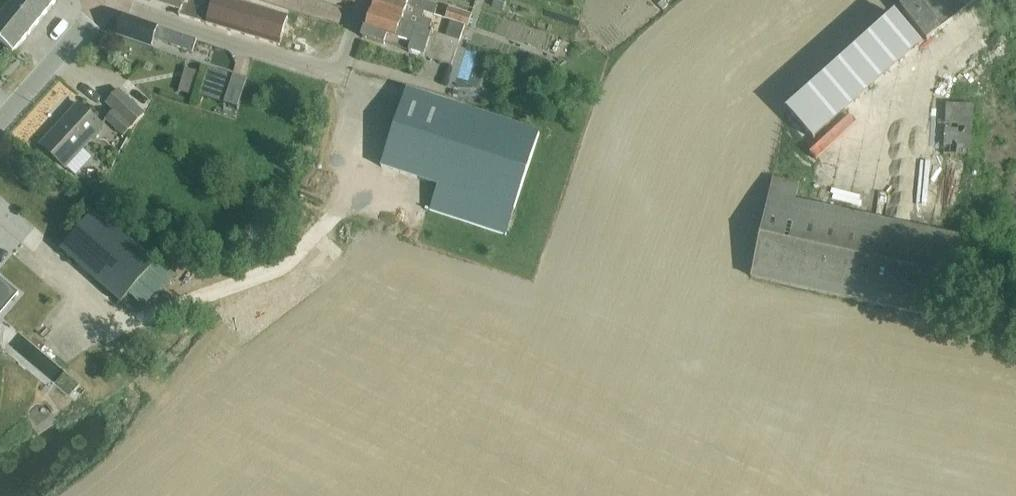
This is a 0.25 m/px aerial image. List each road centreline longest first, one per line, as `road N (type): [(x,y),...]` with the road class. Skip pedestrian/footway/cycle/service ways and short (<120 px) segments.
road 1 (residential): [(109,0),(332,72),(346,63),(368,0)]
road 2 (tertiary): [(0,118),(101,0)]

